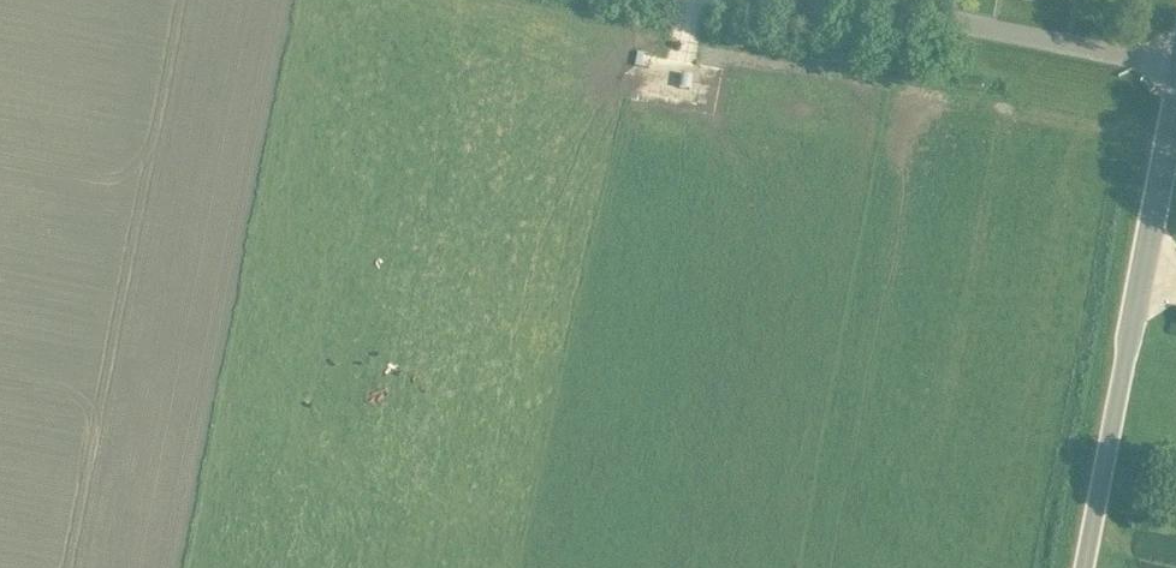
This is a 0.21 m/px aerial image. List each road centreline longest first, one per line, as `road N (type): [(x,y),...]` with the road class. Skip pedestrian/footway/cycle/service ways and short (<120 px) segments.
road 1 (unclassified): [(1081,567),(1175,88)]

